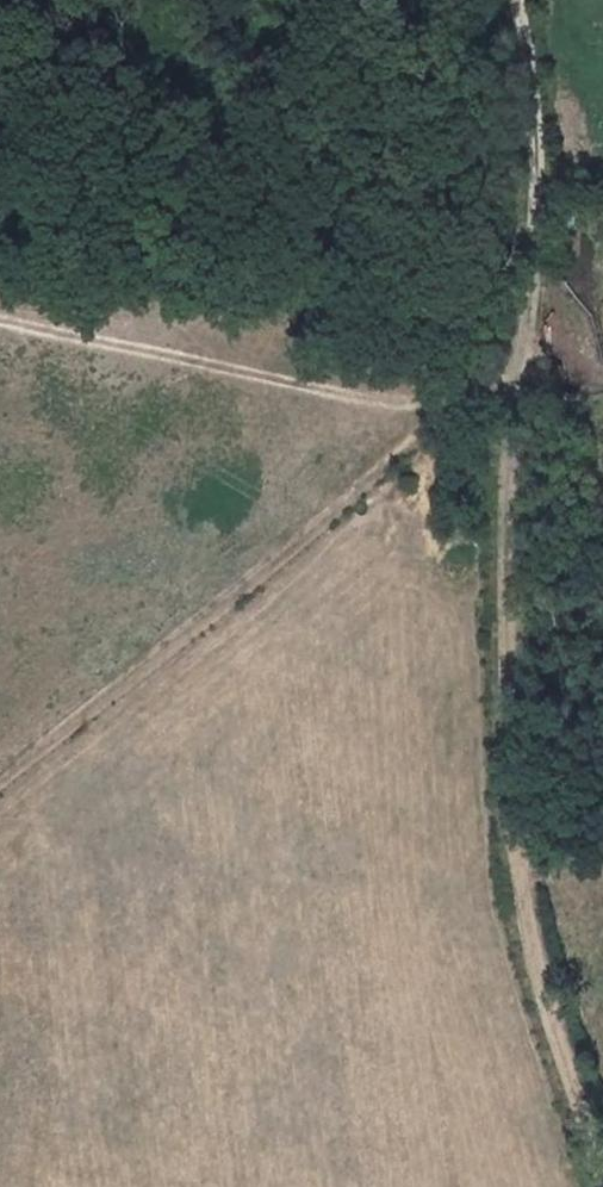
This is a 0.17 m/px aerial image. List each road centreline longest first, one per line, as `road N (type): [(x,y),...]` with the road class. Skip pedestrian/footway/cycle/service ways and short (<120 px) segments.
road 1 (track): [(523,343),(508,551),(521,872),(600,1186)]
road 2 (track): [(523,343),(305,539),(0,781)]
road 3 (track): [(0,320),(451,408)]
road 4 (track): [(515,0),(536,195),(523,343)]

